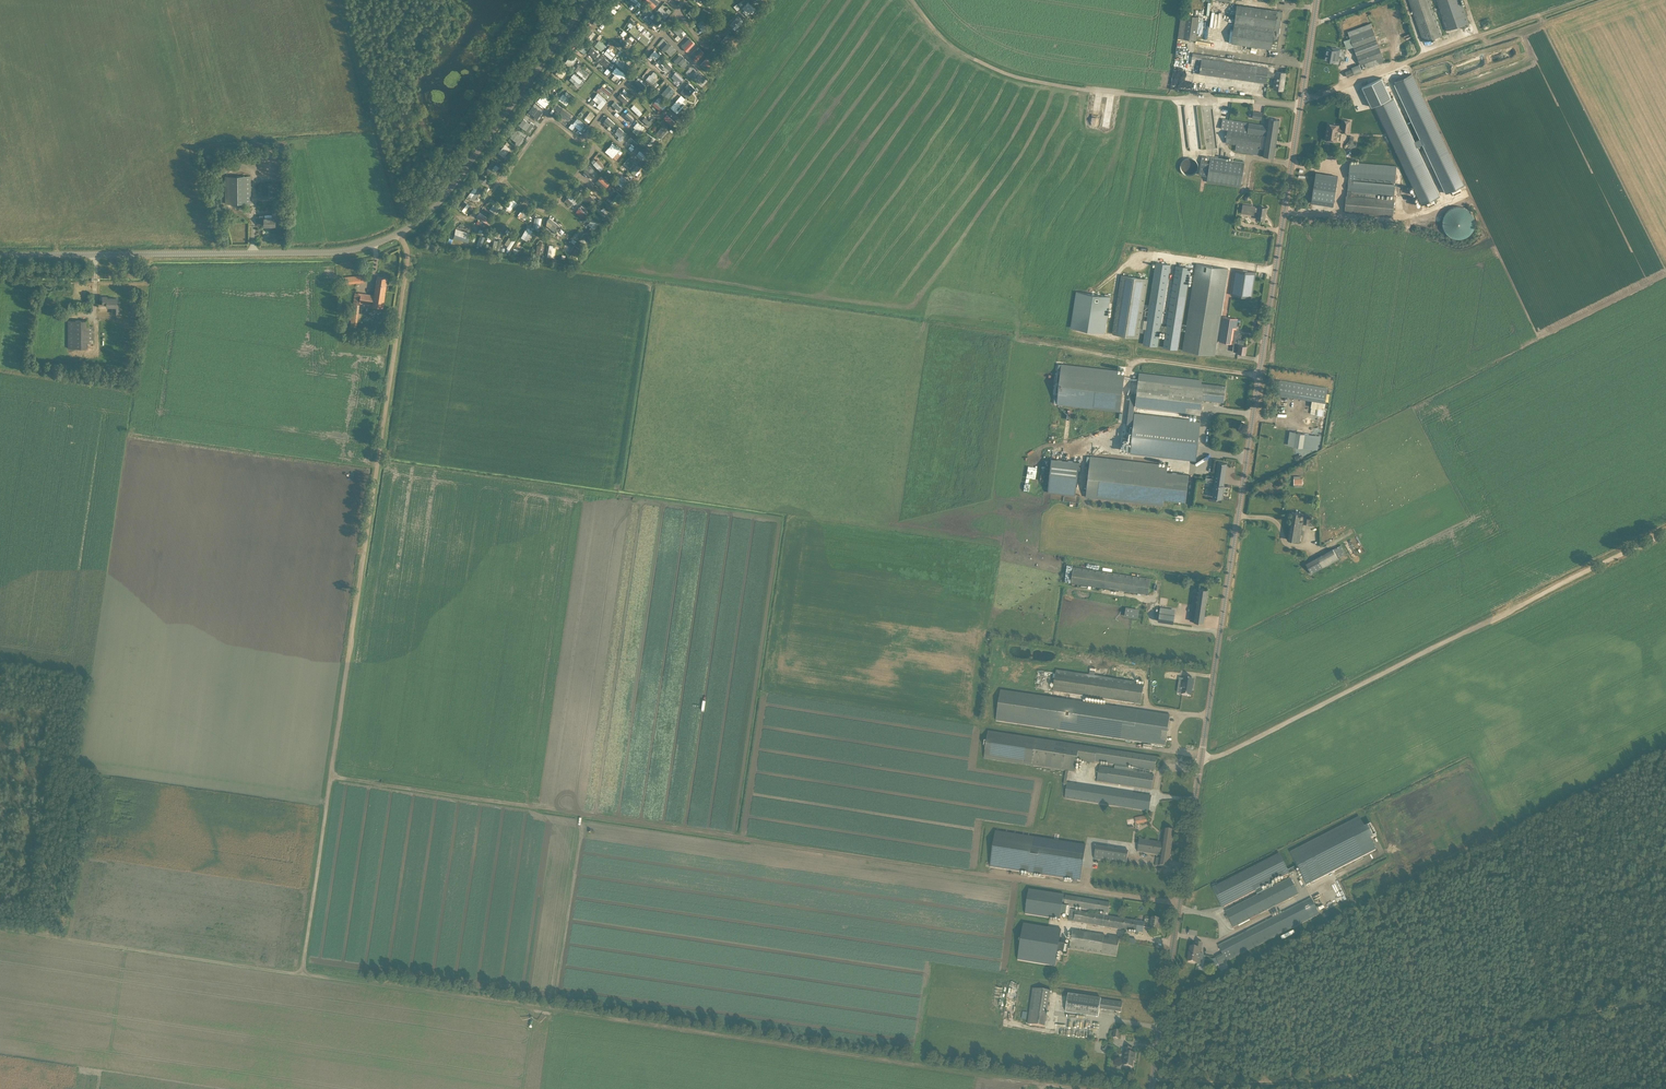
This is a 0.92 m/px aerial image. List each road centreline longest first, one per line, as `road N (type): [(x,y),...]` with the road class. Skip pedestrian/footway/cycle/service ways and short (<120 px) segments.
road 1 (track): [(1076,1088),(0,928)]
road 2 (track): [(1179,905),(332,779)]
road 3 (tertiary): [(1201,759),(1317,0)]
road 4 (track): [(300,973),(409,260),(401,232)]
road 5 (unclassified): [(0,255),(344,251),(384,241),(440,202),(589,0)]
road 6 (unclassified): [(1201,759),(1665,532)]
road 7 (track): [(1547,1023),(1349,1083),(1152,1080)]
road 8 (tertiary): [(1151,1088),(1201,759)]
road 9 (track): [(1301,105),(1078,88),(974,58)]
road 10 (track): [(1582,0),(1302,99)]
road 11 (track): [(1665,1003),(1547,1023)]

